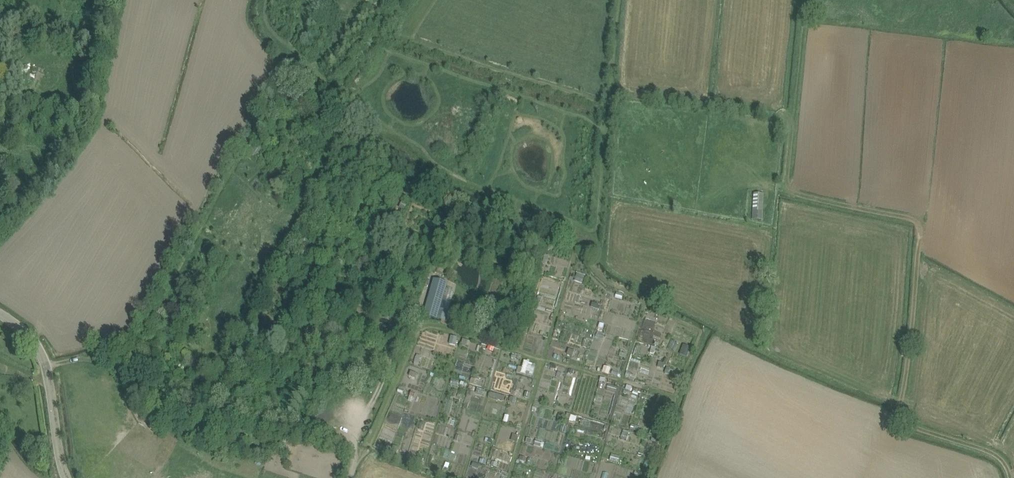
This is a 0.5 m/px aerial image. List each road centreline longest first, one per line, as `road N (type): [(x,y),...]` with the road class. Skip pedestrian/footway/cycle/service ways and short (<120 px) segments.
road 1 (track): [(296,285),(300,247),(291,234),(352,124),(333,108),(419,0)]
road 2 (unclassified): [(67,477),(47,365),(0,314)]
road 3 (track): [(350,477),(354,437),(402,321)]

